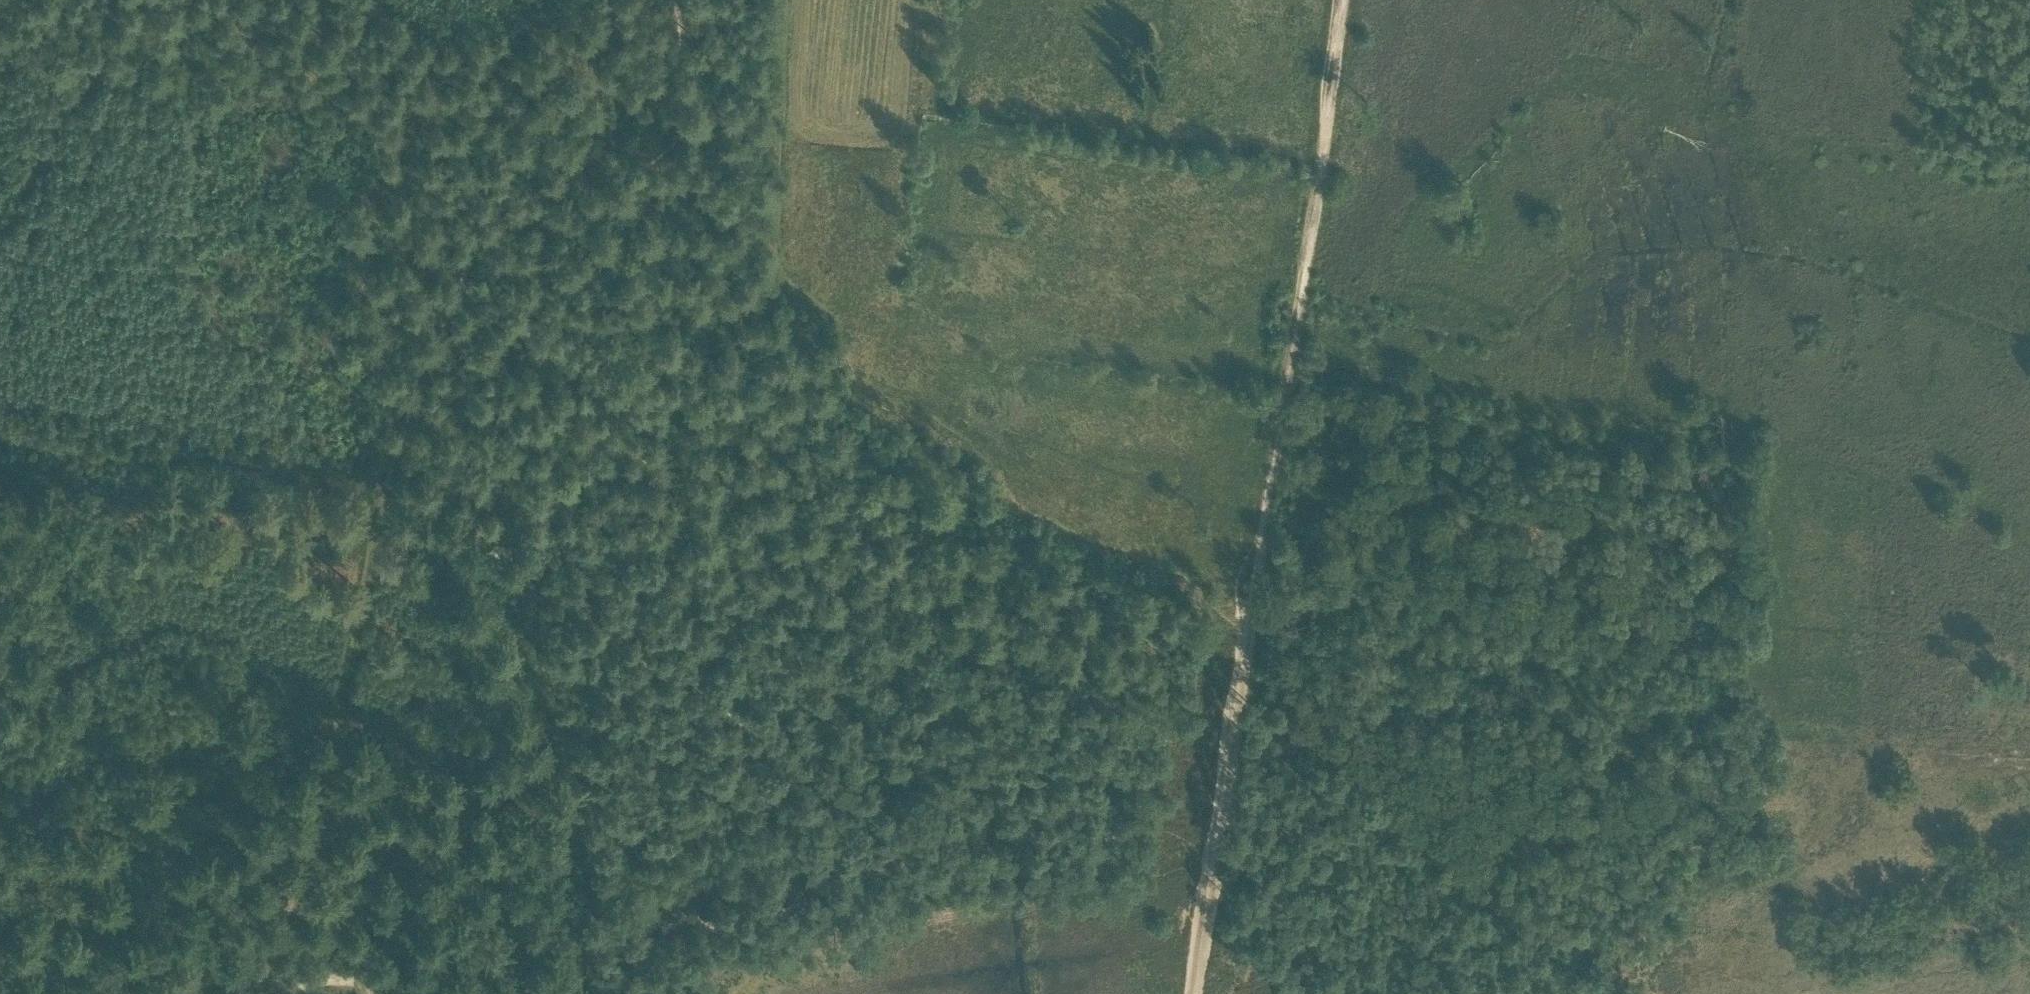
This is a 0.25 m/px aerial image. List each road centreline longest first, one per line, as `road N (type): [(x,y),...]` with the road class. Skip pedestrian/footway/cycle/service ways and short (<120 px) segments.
road 1 (track): [(1342,0),(1223,801),(1174,835),(1086,843),(983,876),(918,874),(791,970),(732,993)]
road 2 (track): [(283,983),(344,761),(378,504),(475,215),(559,182),(682,4)]
road 3 (track): [(378,504),(167,434),(121,442),(0,421)]
road 4 (track): [(373,993),(342,976),(250,993)]

